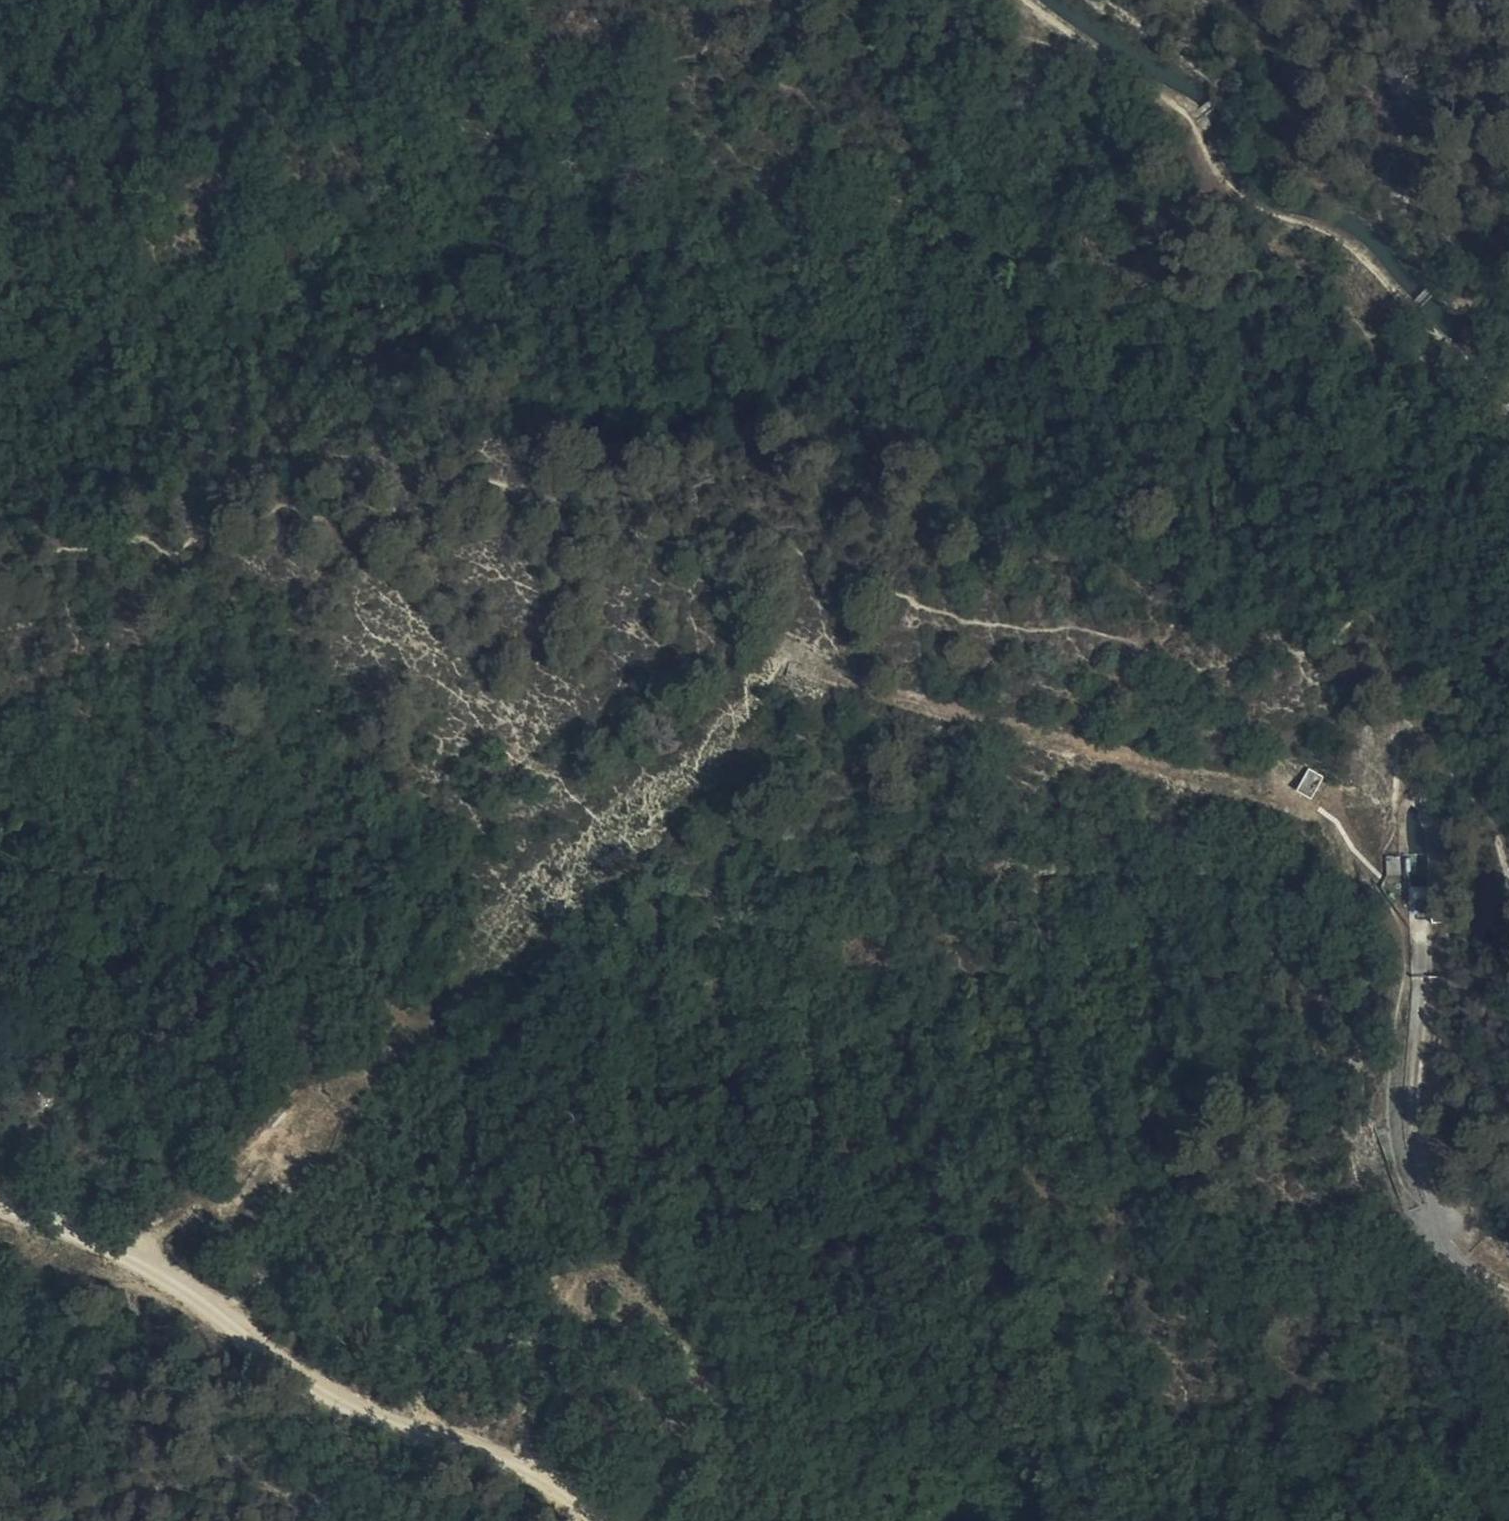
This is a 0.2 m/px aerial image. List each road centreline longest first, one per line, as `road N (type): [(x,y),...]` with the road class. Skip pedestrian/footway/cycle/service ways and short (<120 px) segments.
road 1 (track): [(596,1520),(554,1484),(459,1434),(380,1415),(282,1365),(152,1271),(0,1205)]
road 2 (track): [(1411,897),(1395,1147),(1427,1226),(1508,1292)]

